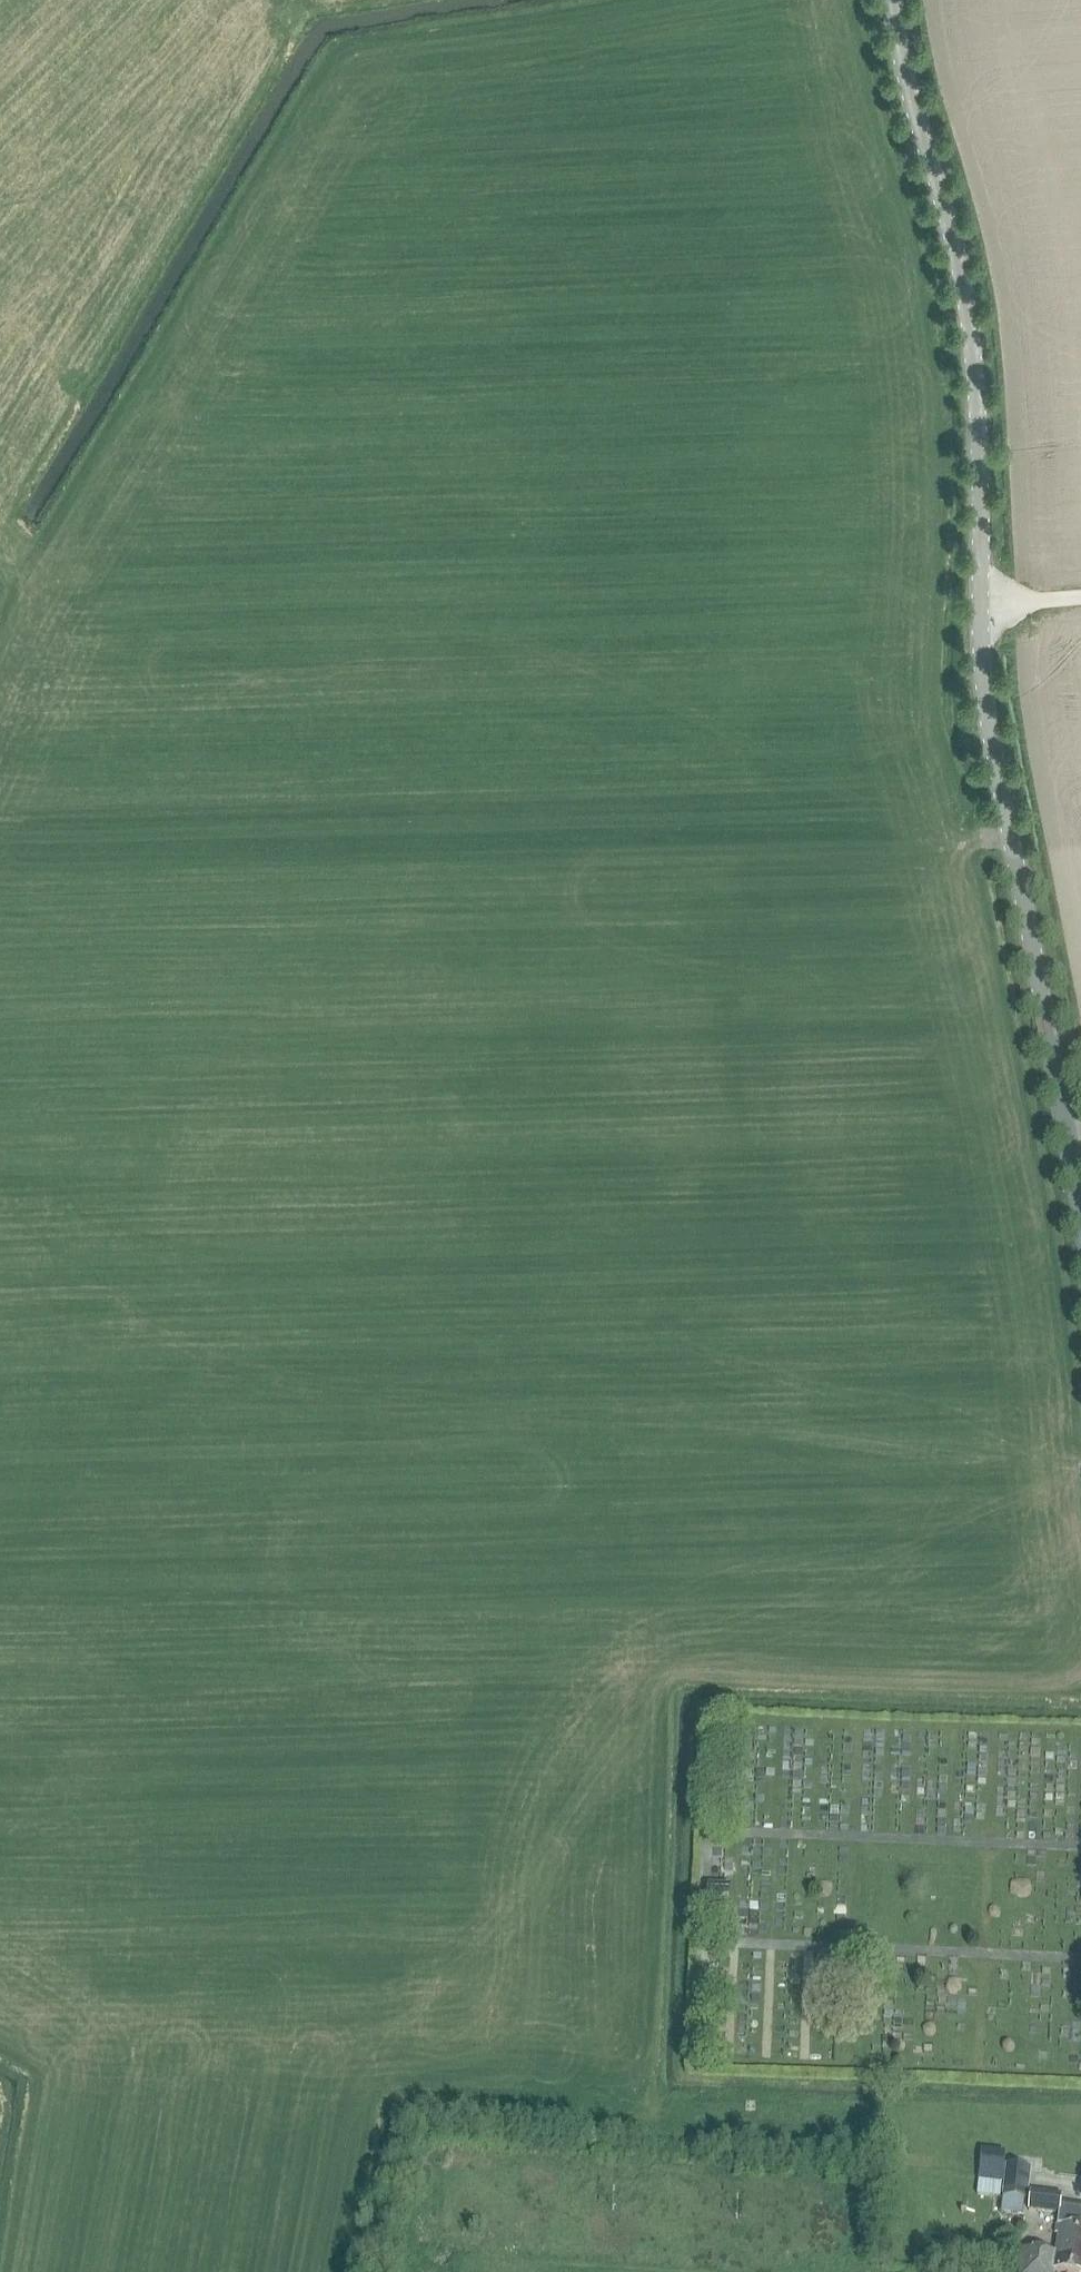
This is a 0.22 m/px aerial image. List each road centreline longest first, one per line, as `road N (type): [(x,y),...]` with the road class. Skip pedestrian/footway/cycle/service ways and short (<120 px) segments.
road 1 (tertiary): [(1080,1218),(983,690),(979,440),(968,324),(890,0)]

